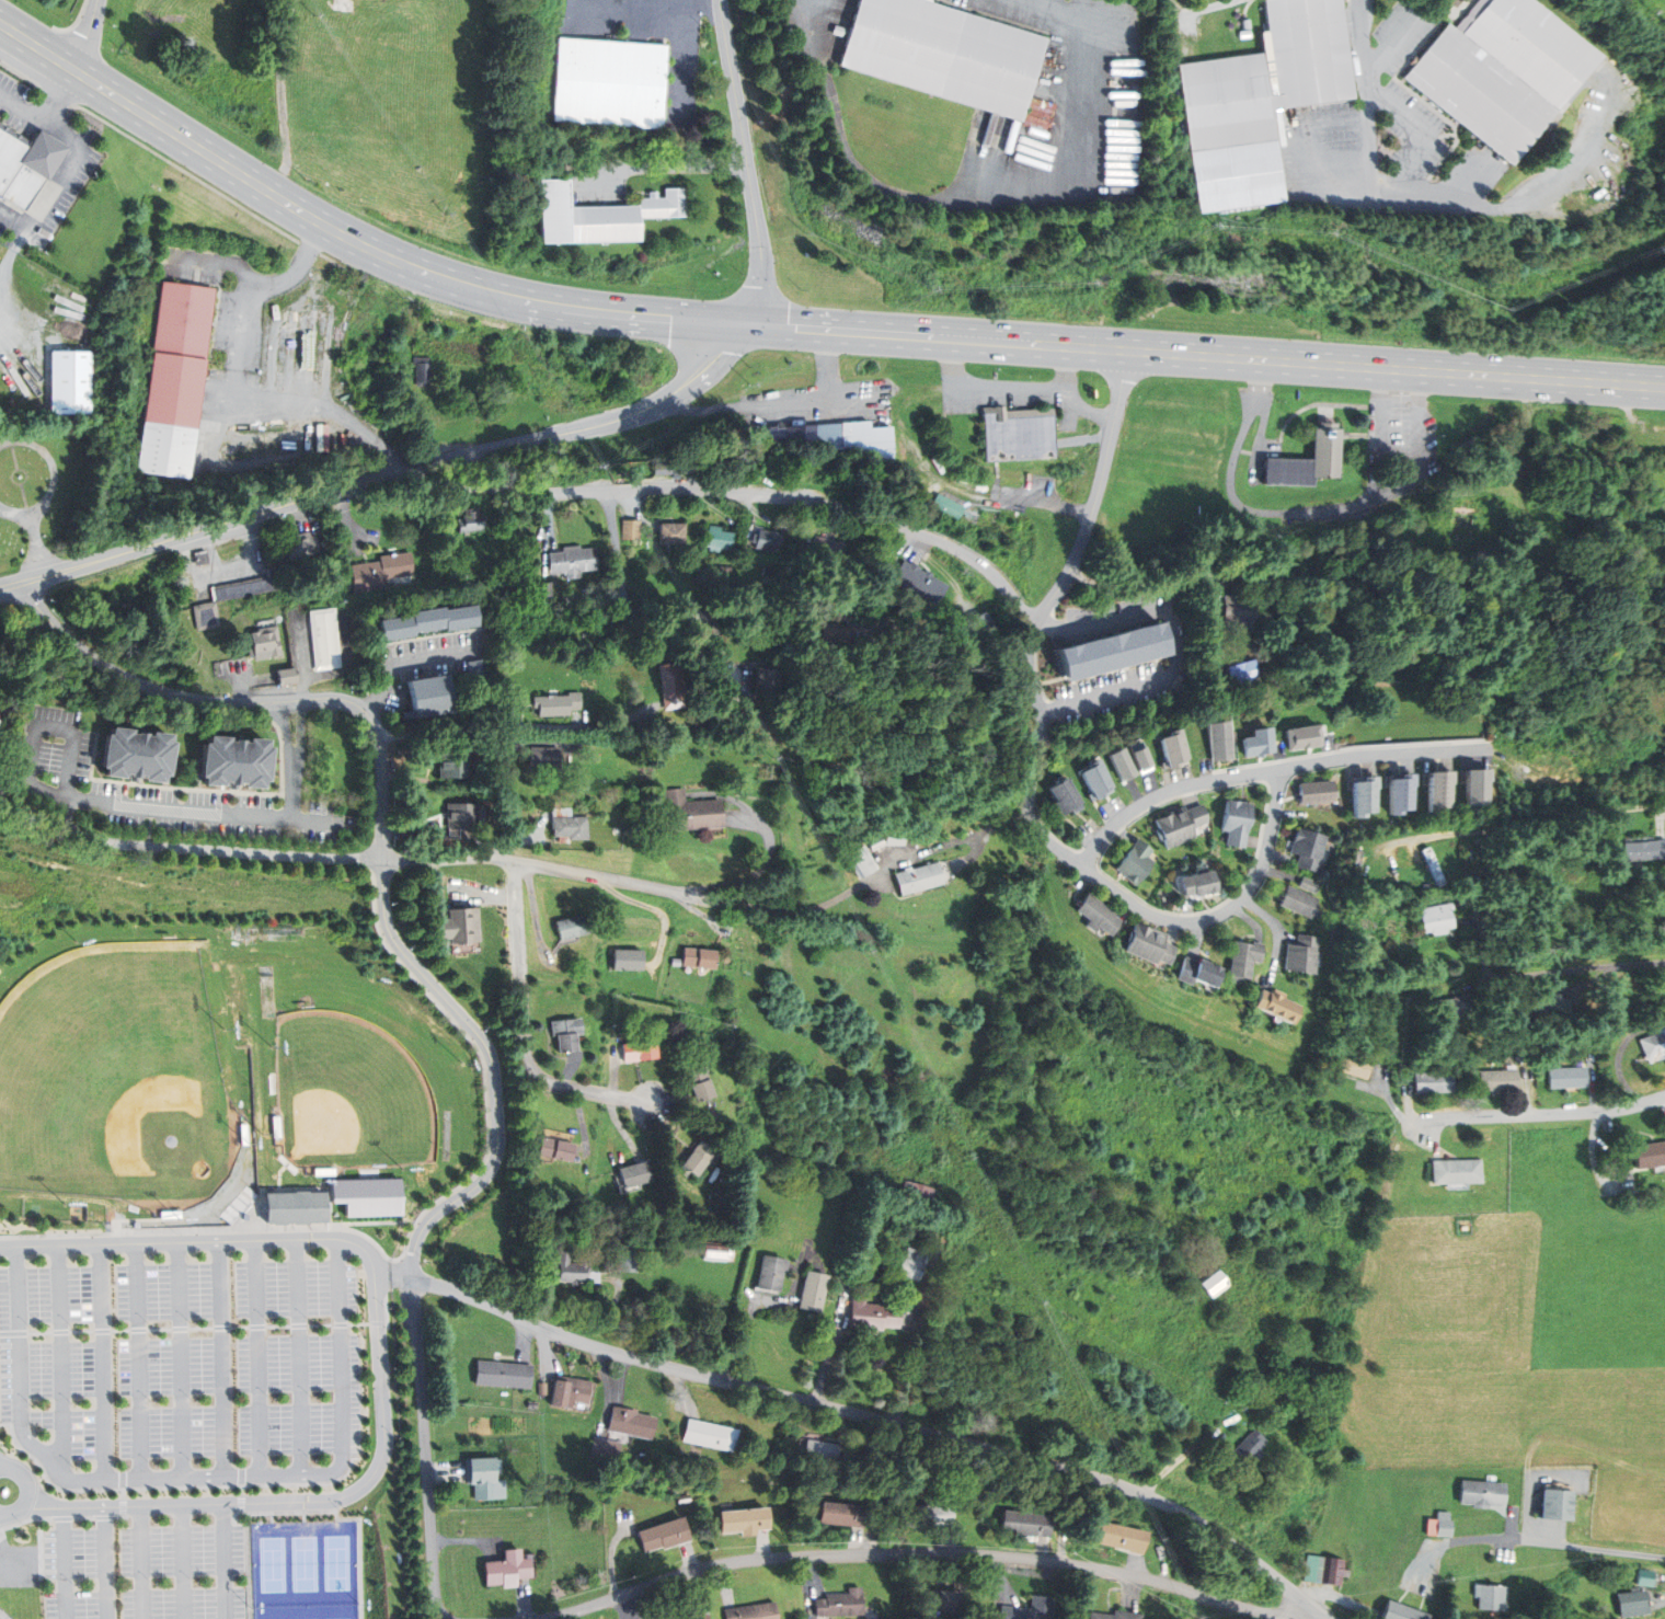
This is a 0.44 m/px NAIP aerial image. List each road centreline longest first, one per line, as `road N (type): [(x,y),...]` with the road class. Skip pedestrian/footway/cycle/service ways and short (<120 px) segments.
road 1 (tertiary): [(412,1279),(583,1342),(1126,1485),(1182,1512),(1308,1603)]
road 2 (trunk): [(753,324),(1664,388)]
road 3 (tertiary): [(0,590),(415,469),(658,410),(716,371),(753,324)]
road 4 (residential): [(1308,1603),(1274,1615),(1077,1565),(923,1552),(719,1565),(539,1618)]
road 5 (trunk): [(76,69),(282,202),(449,279),(558,306),(753,324)]
road 6 (residential): [(74,797),(72,830),(120,843),(383,860),(493,858),(746,906)]
road 7 (residential): [(1036,622),(1029,656),(1043,723),(1030,788),(1036,825),(1144,911),(1193,922),(1226,914),(1250,895),(1272,851),(1278,770)]
road 8 (residential): [(23,583),(76,644),(152,689),(209,701),(332,698),(359,707),(381,743),(383,860)]
road 9 (residential): [(535,494),(667,487),(847,510),(963,553),(1036,622)]
road 10 (residential): [(383,860),(394,941),(491,1052),(501,1137),(486,1178),(427,1224),(412,1279)]
road 11 (residential): [(1083,869),(1121,823),(1176,789),(1336,760),(1489,749)]
road 12 (tertiary): [(0,1246),(336,1239),(361,1247),(376,1277),(412,1279)]
road 13 (residential): [(450,1618),(436,1595),(412,1279)]
road 14 (residential): [(515,862),(529,1063),(556,1084),(652,1104)]
road 15 (residential): [(753,324),(765,286),(761,244),(722,0)]
road 16 (residential): [(1036,622),(1080,552),(1104,474),(1126,351)]
road 17 (residential): [(1664,806),(1392,842)]
road 18 (residential): [(1425,1122),(1592,1112),(1664,1097)]
road 19 (residential): [(1664,963),(1484,980)]
road 20 (track): [(415,469),(432,487),(535,494)]

